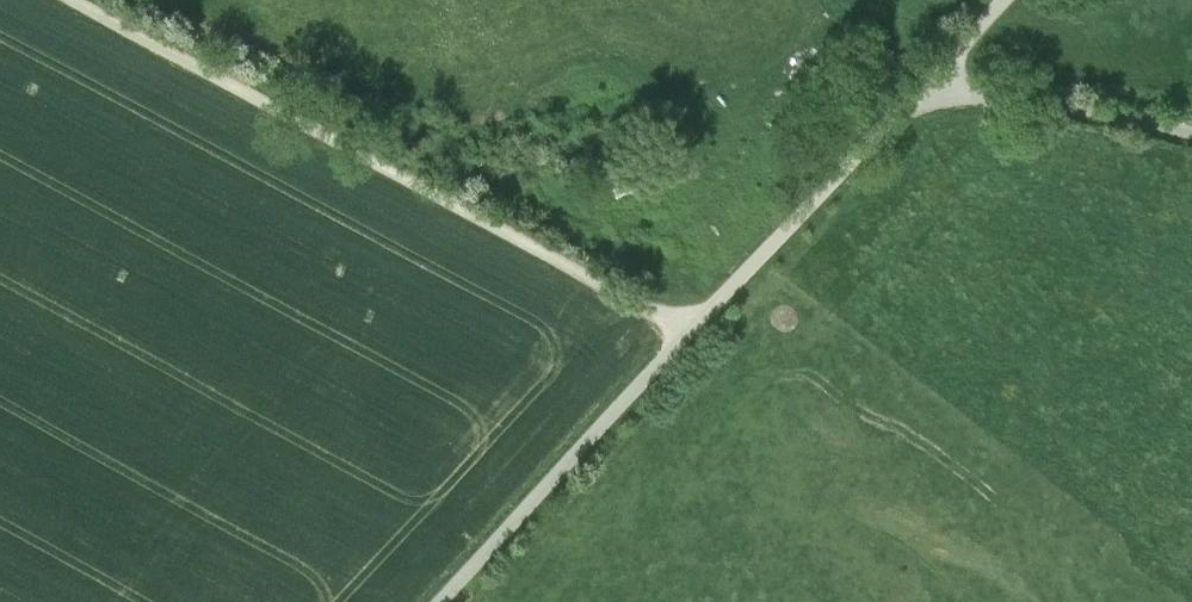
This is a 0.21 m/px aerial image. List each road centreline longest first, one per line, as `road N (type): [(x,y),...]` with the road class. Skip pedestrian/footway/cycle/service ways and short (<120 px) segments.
road 1 (unclassified): [(929,79),(435,601)]
road 2 (track): [(688,328),(78,0)]
road 3 (unclassified): [(929,79),(1191,121)]

